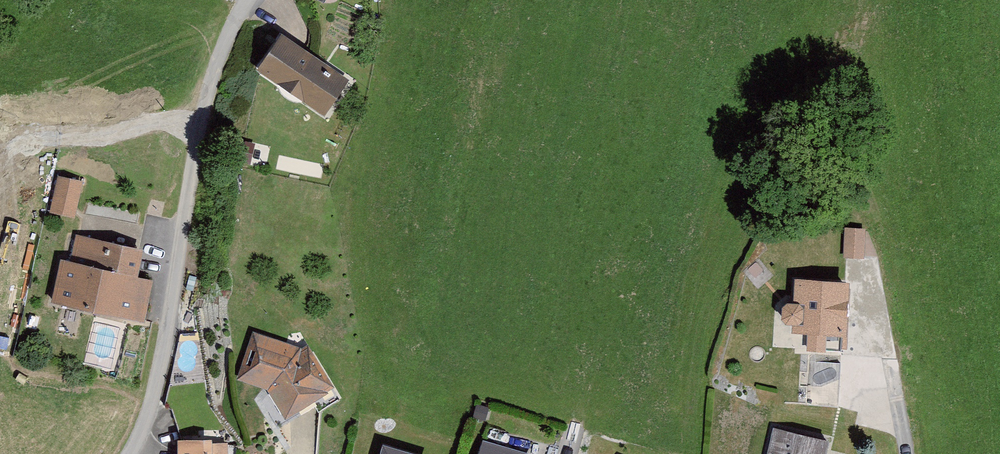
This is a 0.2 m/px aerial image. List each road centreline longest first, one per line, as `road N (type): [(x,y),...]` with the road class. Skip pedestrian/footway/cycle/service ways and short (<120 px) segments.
road 1 (unclassified): [(132,453),(151,415),(180,270),(196,114),(253,0)]

